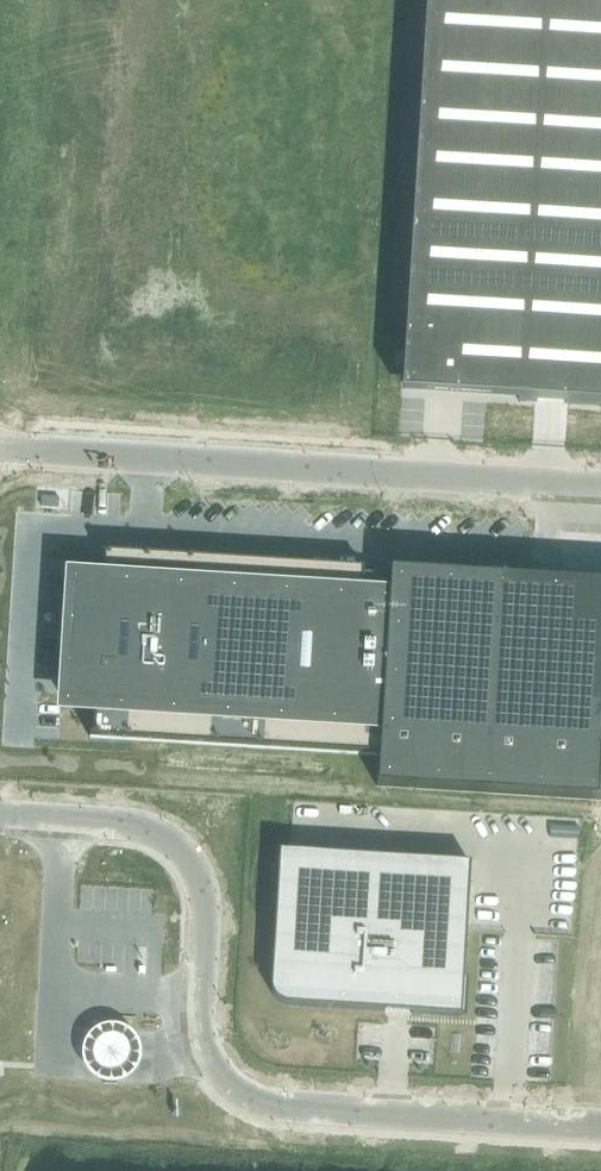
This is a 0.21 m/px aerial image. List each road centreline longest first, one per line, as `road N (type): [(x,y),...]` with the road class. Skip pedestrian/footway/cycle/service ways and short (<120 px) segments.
road 1 (unclassified): [(600,1123),(242,1097),(208,1058),(200,1035),(207,904),(180,847),(141,825),(0,815)]
road 2 (unclassified): [(600,484),(0,449)]

